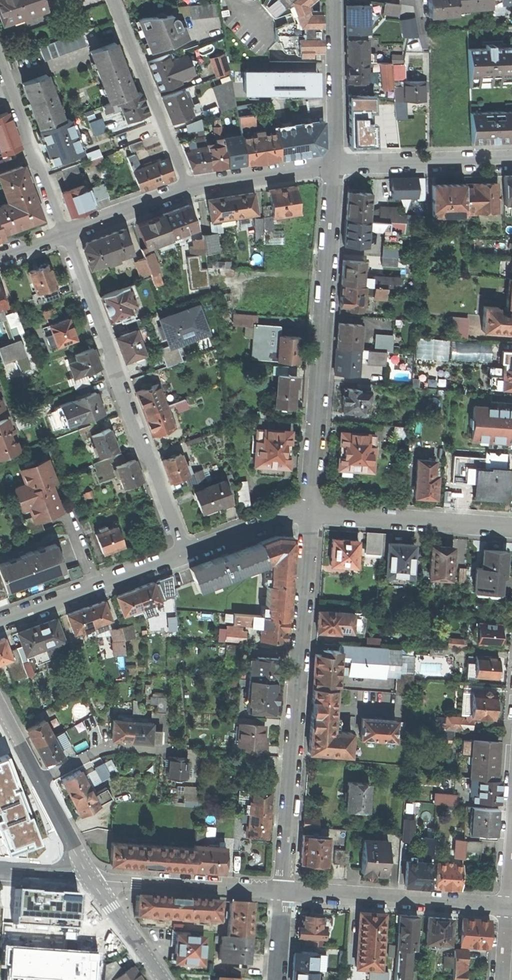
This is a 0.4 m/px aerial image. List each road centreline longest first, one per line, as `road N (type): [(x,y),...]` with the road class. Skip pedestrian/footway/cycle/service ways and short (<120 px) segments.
road 1 (residential): [(311,511),(281,889)]
road 2 (residential): [(336,161),(311,511)]
road 3 (residential): [(186,551),(62,230)]
road 4 (residential): [(281,889),(507,900)]
road 5 (residential): [(311,511),(511,525)]
road 6 (residential): [(93,877),(0,700)]
road 7 (residential): [(188,185),(114,0)]
road 8 (residential): [(0,616),(186,551)]
road 9 (residential): [(93,877),(281,889)]
road 10 (residential): [(0,59),(62,230)]
road 11 (residential): [(511,157),(336,161)]
road 12 (residential): [(335,0),(336,161)]
road 13 (residential): [(188,185),(336,161)]
road 14 (residential): [(62,230),(188,185)]
road 15 (residential): [(186,551),(311,511)]
road 16 (residential): [(93,877),(163,979)]

